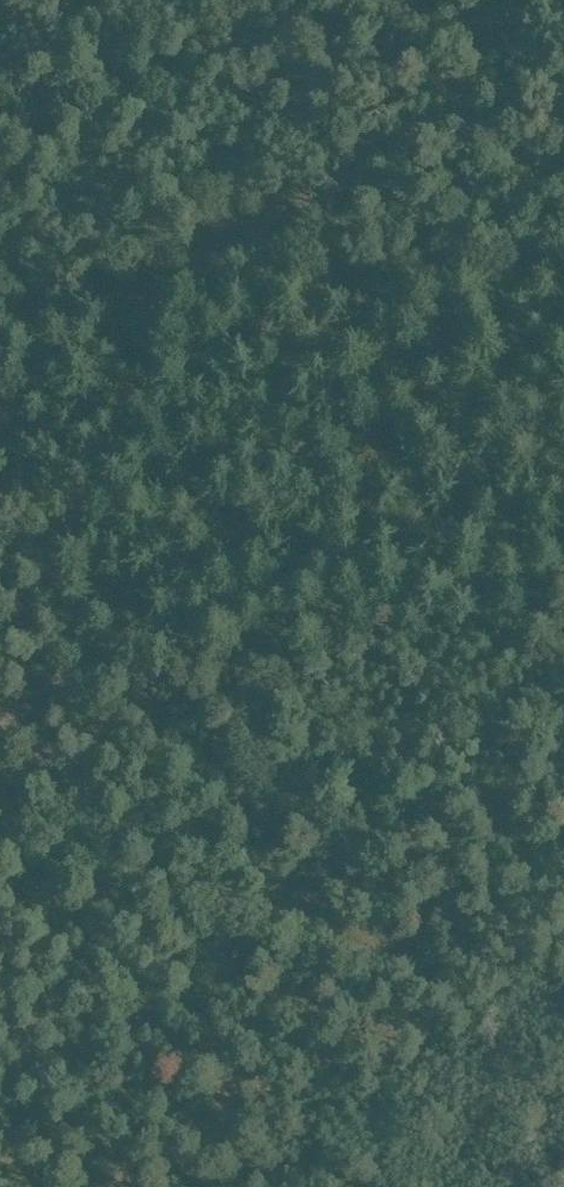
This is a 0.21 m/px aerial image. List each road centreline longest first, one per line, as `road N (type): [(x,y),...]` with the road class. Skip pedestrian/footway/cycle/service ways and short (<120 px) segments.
road 1 (track): [(247,1186),(0,415)]

